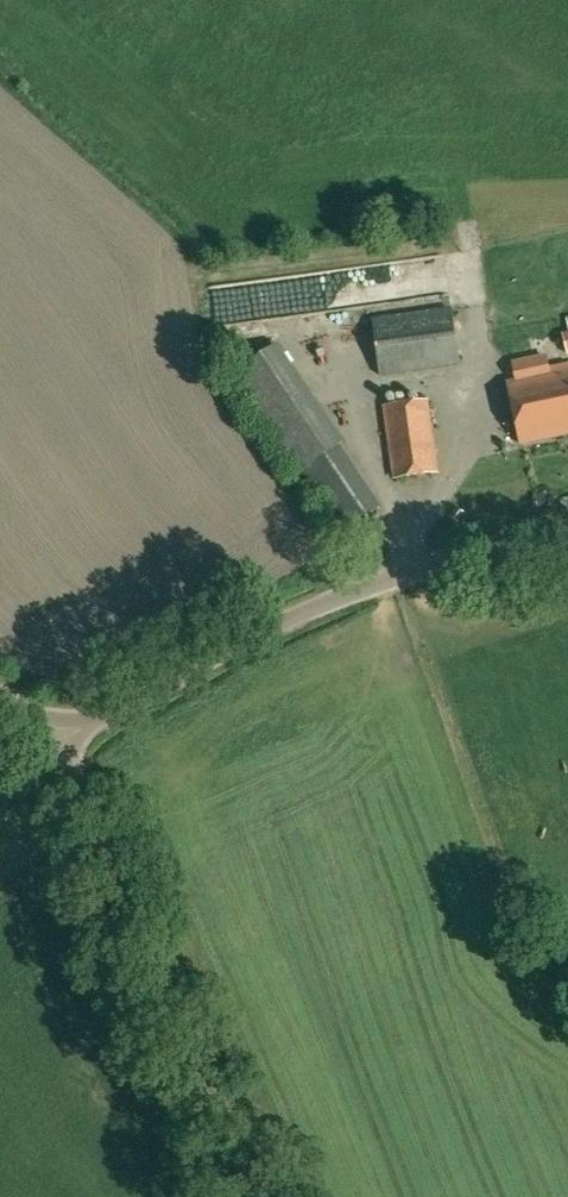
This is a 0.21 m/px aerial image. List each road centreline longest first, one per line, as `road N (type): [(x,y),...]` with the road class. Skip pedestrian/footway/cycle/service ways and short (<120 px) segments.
road 1 (unclassified): [(64,728),(104,718),(257,631),(402,573),(567,532)]
road 2 (unclassified): [(263,1196),(64,728)]

